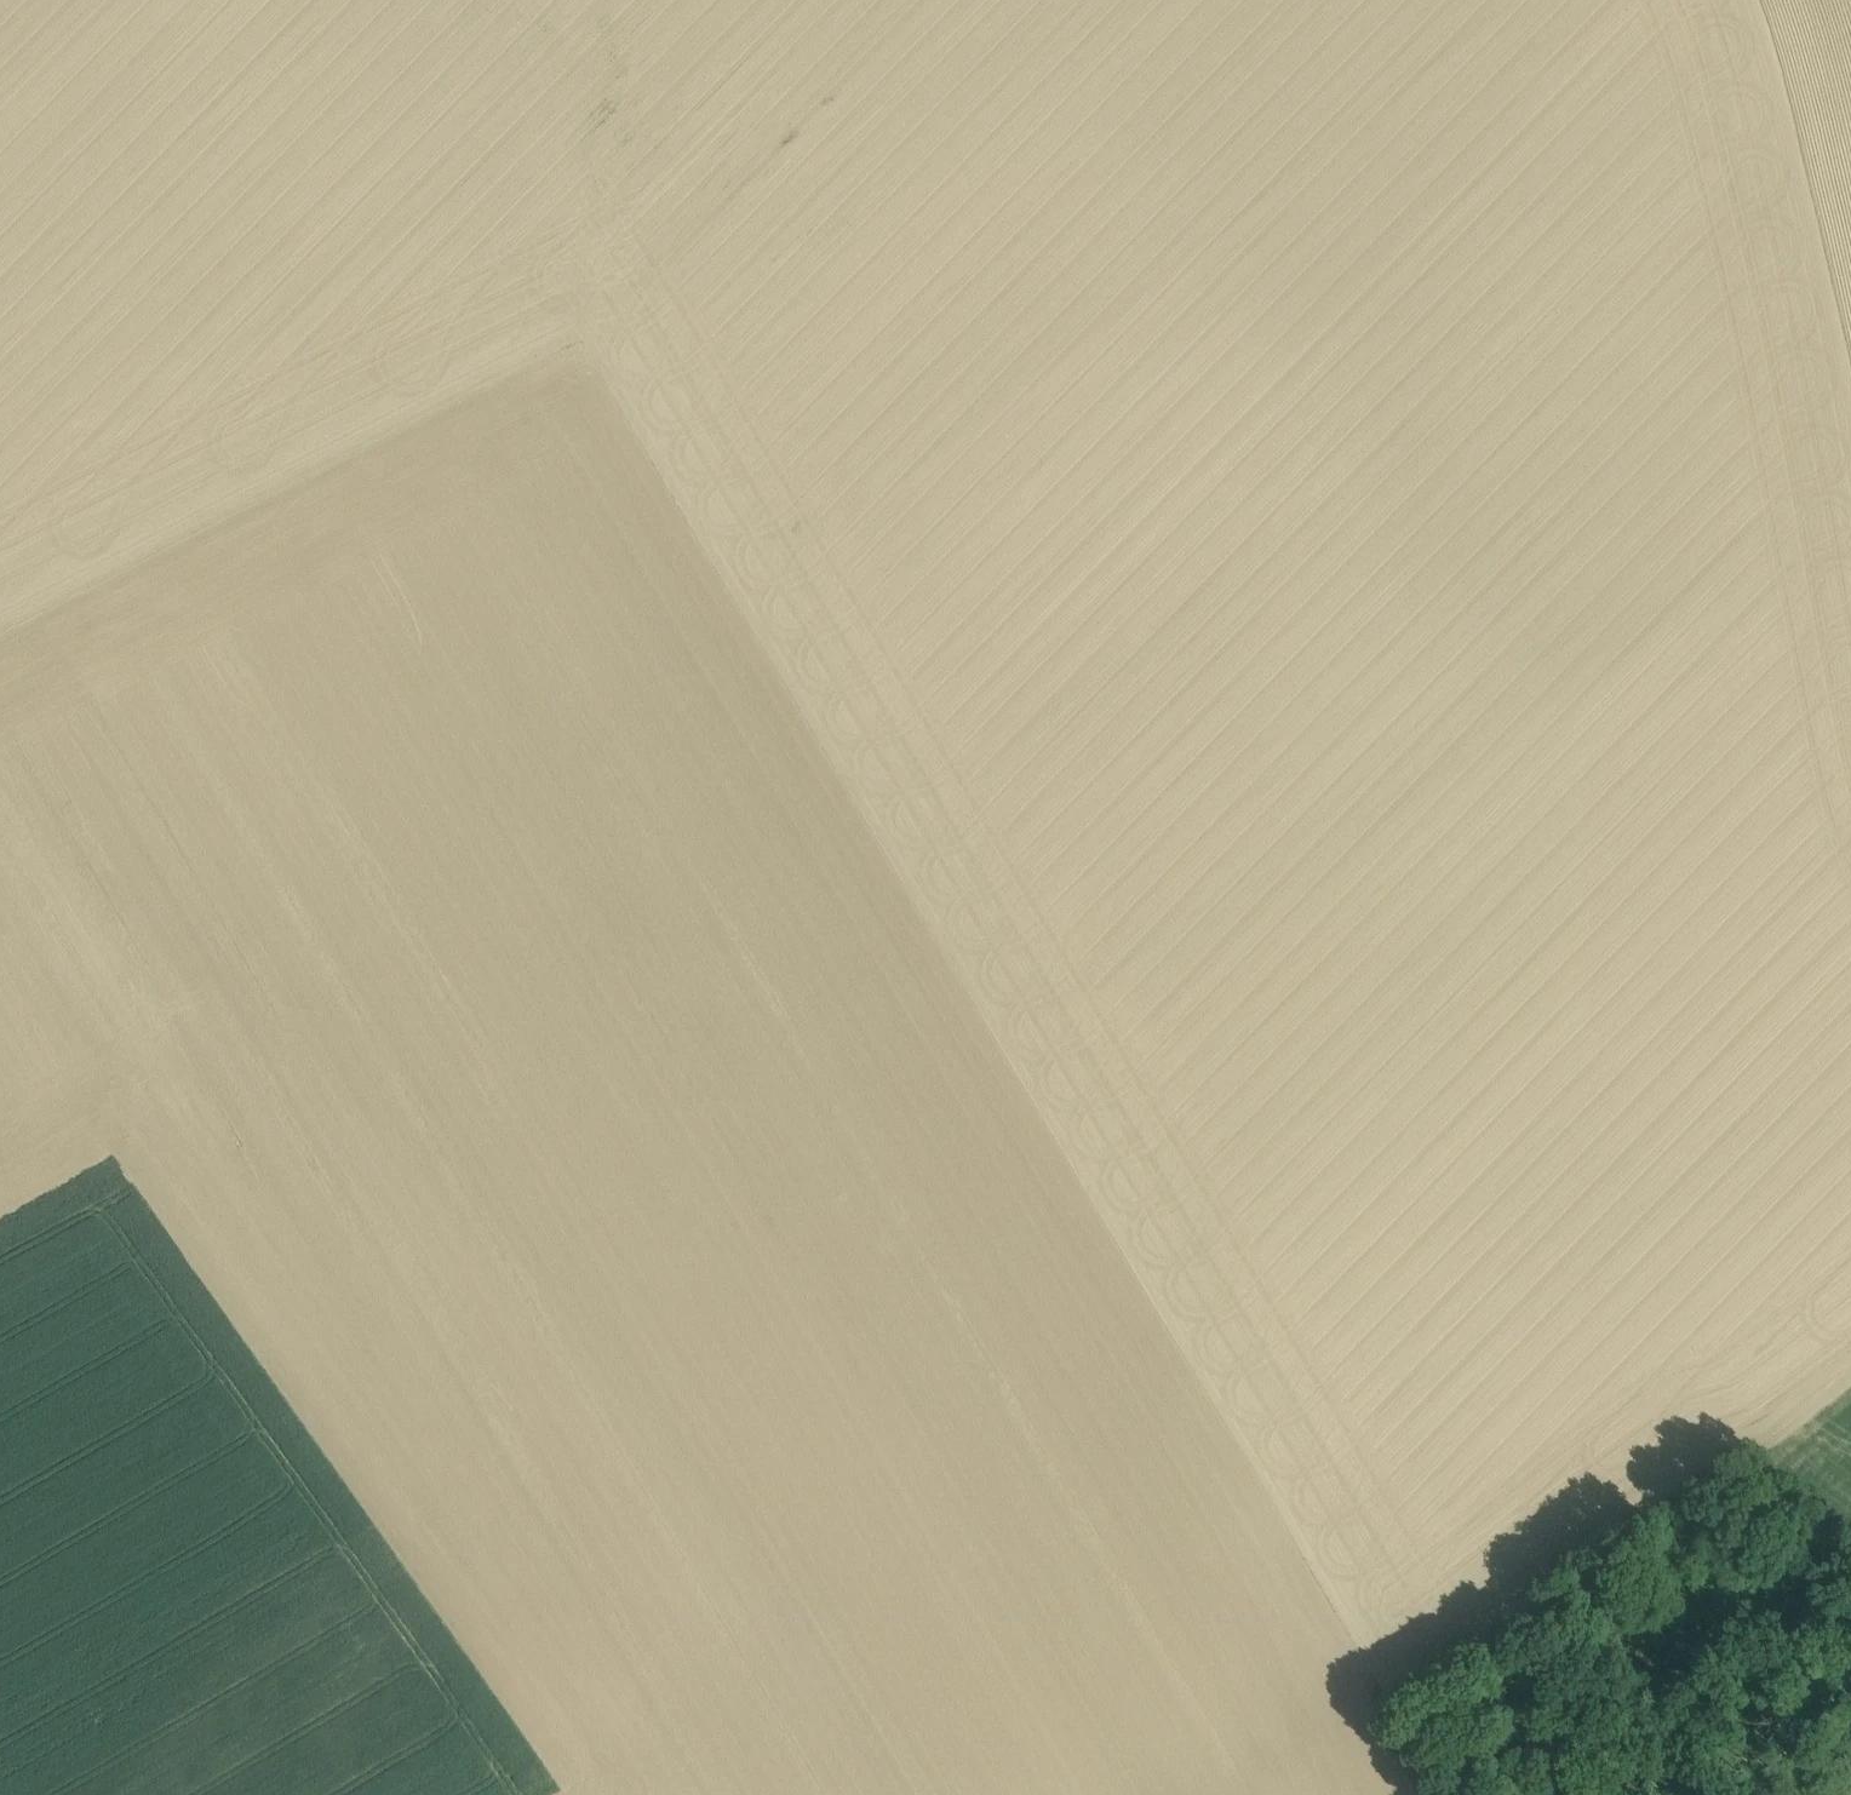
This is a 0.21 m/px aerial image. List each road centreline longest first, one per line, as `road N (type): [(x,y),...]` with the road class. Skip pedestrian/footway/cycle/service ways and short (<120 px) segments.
road 1 (track): [(1850,1594),(1556,1616)]

